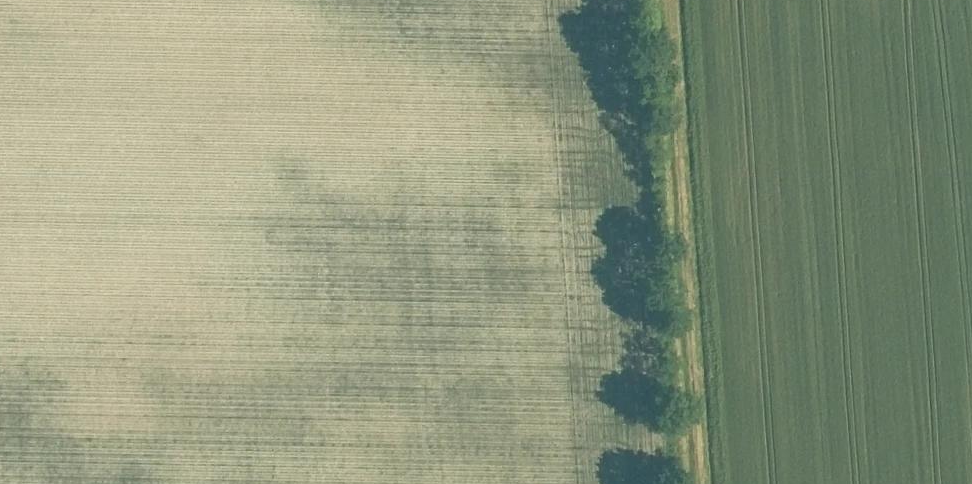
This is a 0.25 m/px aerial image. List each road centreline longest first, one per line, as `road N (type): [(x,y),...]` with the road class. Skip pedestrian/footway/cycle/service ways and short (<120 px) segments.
road 1 (track): [(657,0),(689,483)]

